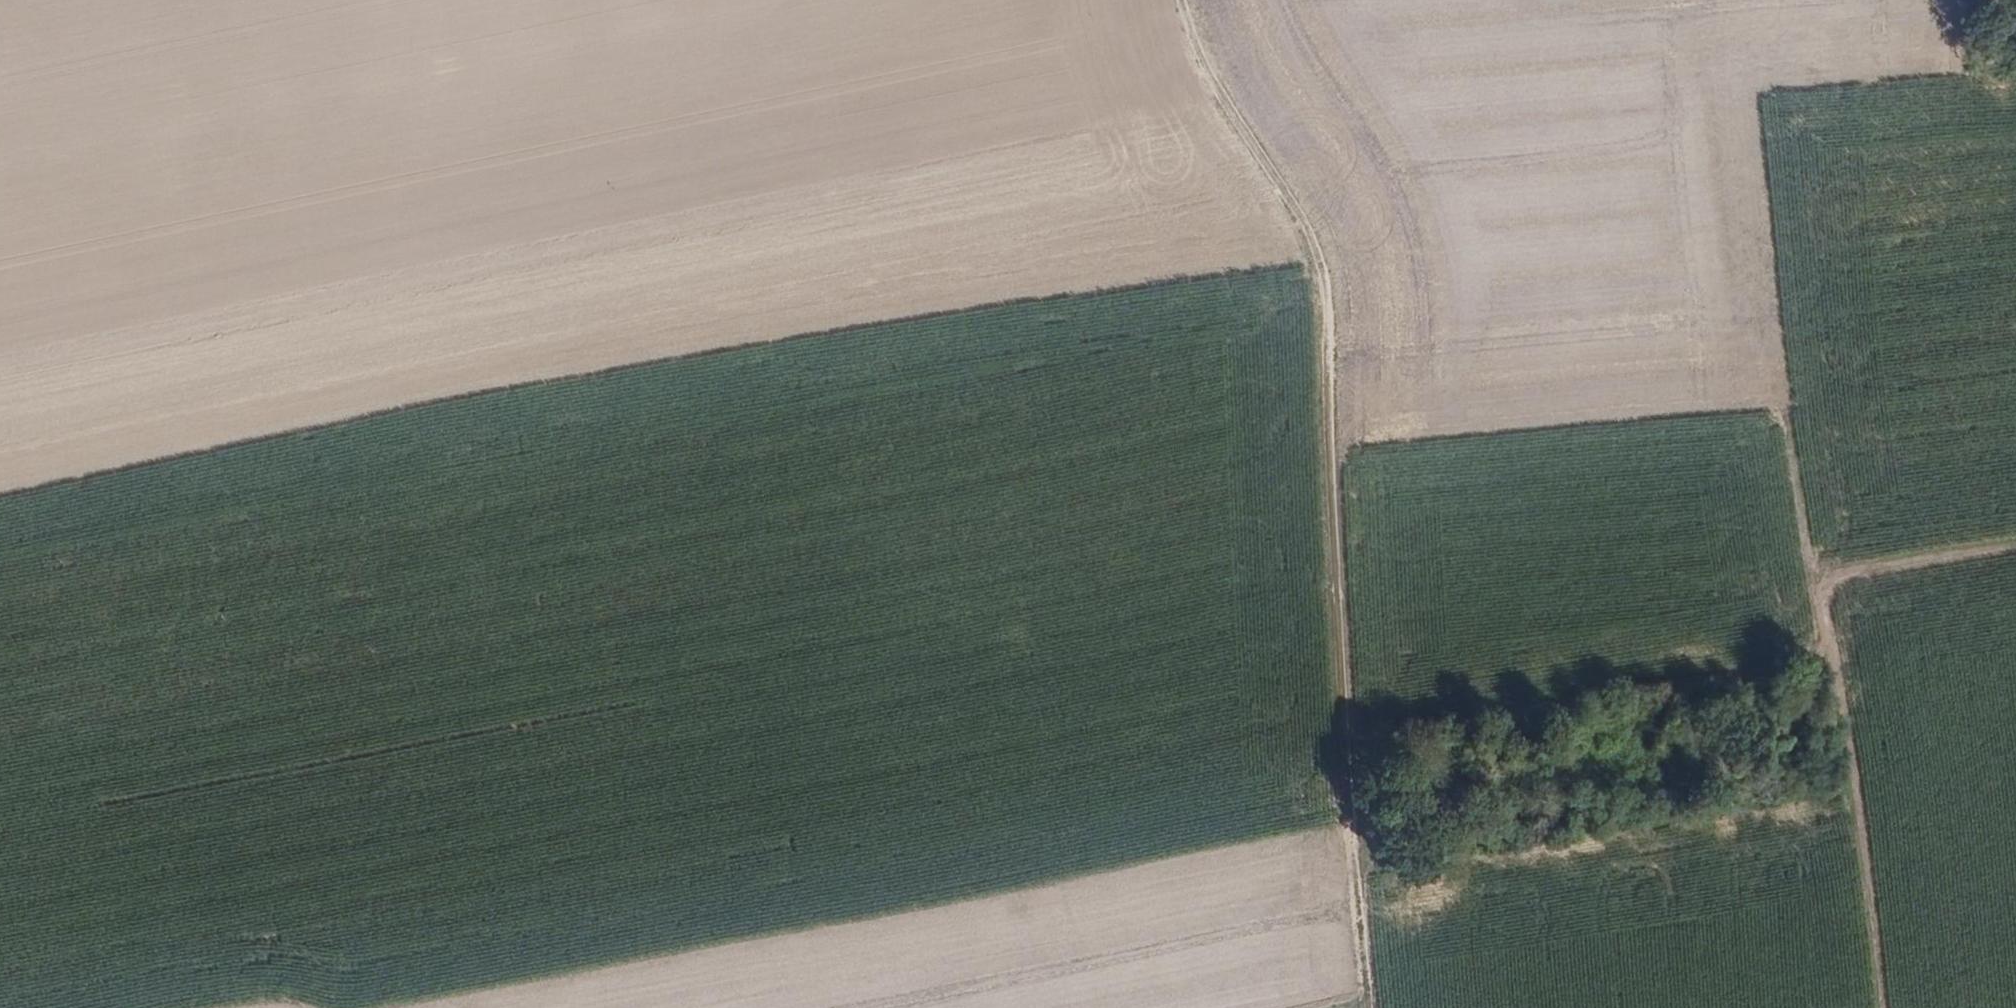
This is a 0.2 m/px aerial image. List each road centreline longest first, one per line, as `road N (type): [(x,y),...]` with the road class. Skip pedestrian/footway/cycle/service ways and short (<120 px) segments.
road 1 (track): [(1371,1007),(1327,281),(1294,210),(1222,115),(1181,0)]
road 2 (track): [(1887,1007),(1861,806),(1821,649),(1813,577),(2015,549)]

